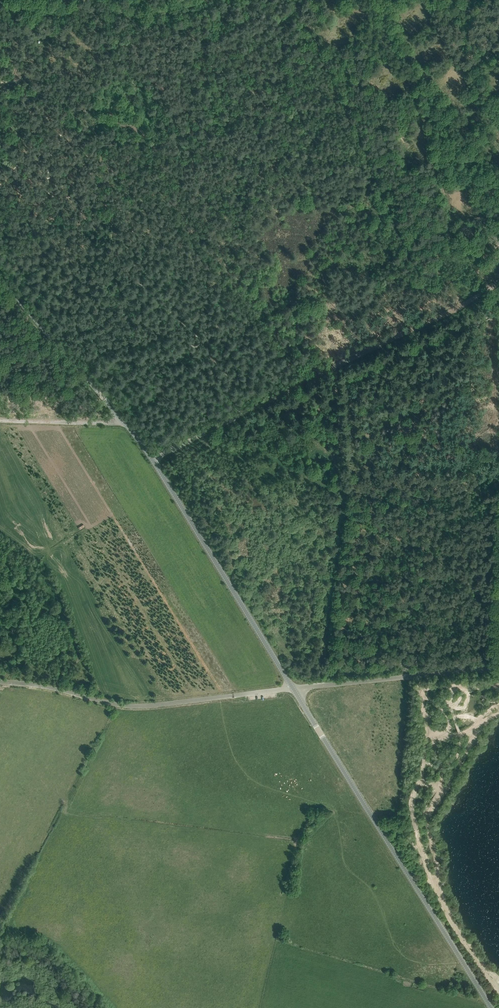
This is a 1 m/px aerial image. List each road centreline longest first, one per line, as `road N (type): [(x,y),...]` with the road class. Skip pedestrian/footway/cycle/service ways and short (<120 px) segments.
road 1 (unclassified): [(153,461),(498,282)]
road 2 (unclassified): [(491,1007),(293,688)]
road 3 (unclassified): [(0,683),(135,707),(293,688)]
road 4 (unclassified): [(293,688),(153,461)]
road 5 (unclassified): [(498,671),(293,688)]
road 6 (unclassified): [(126,424),(0,278)]
road 7 (unclassified): [(0,420),(126,424)]

